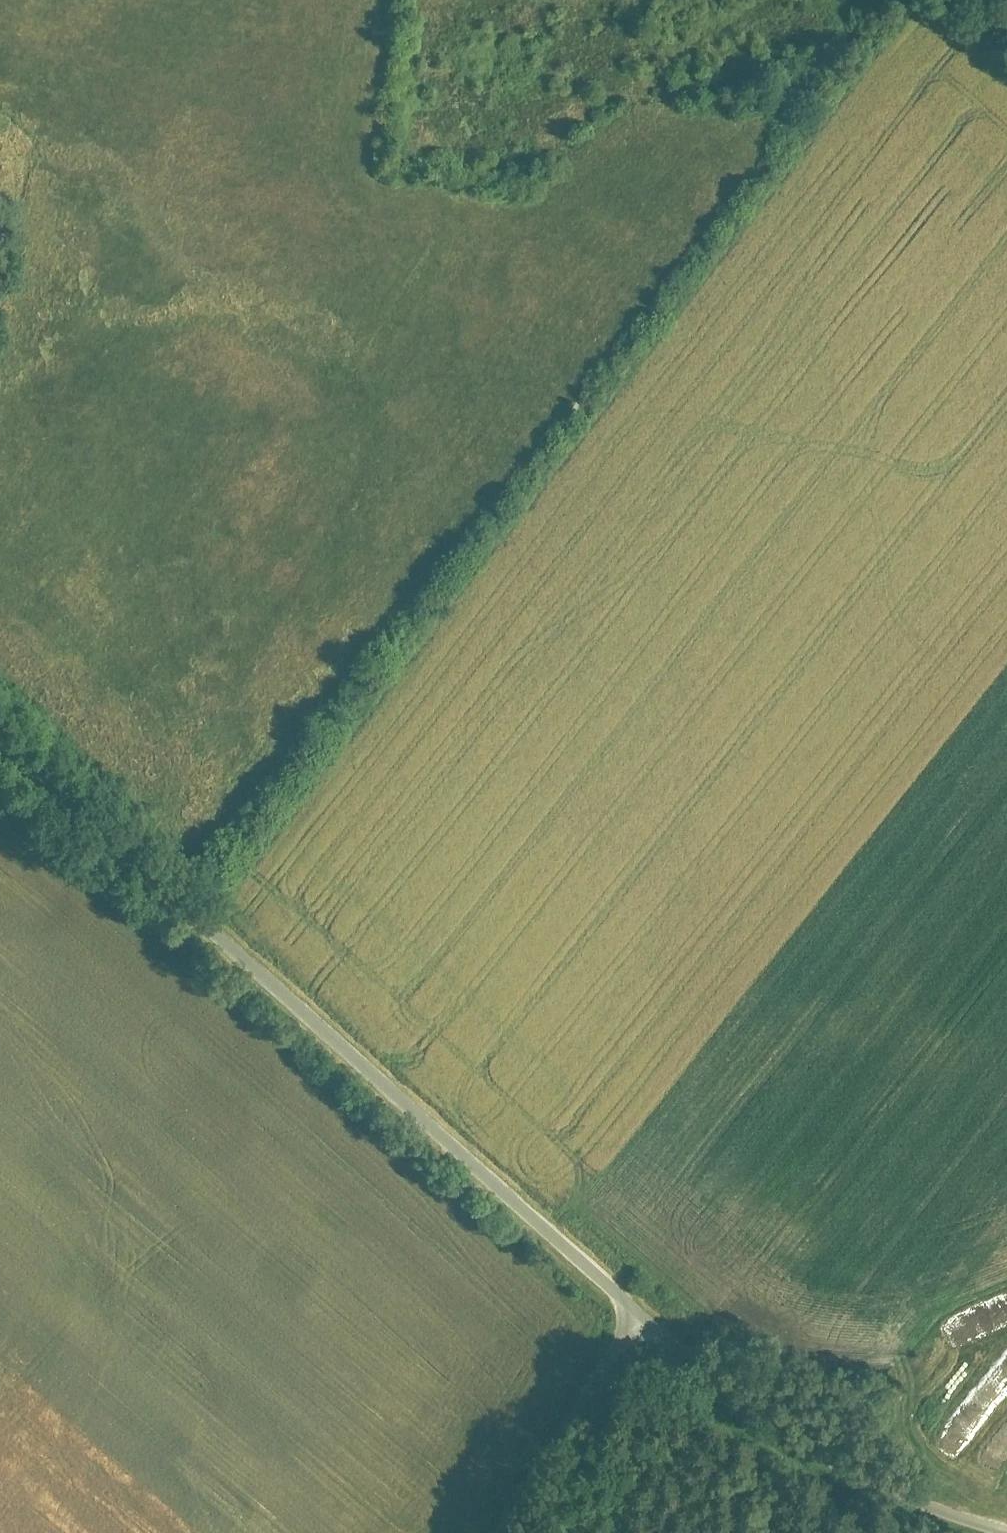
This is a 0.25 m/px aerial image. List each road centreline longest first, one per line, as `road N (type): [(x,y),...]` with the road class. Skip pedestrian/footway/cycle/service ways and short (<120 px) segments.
road 1 (residential): [(0,742),(640,1316)]
road 2 (residential): [(640,1316),(1006,1509)]
road 3 (residential): [(506,1532),(640,1316)]

